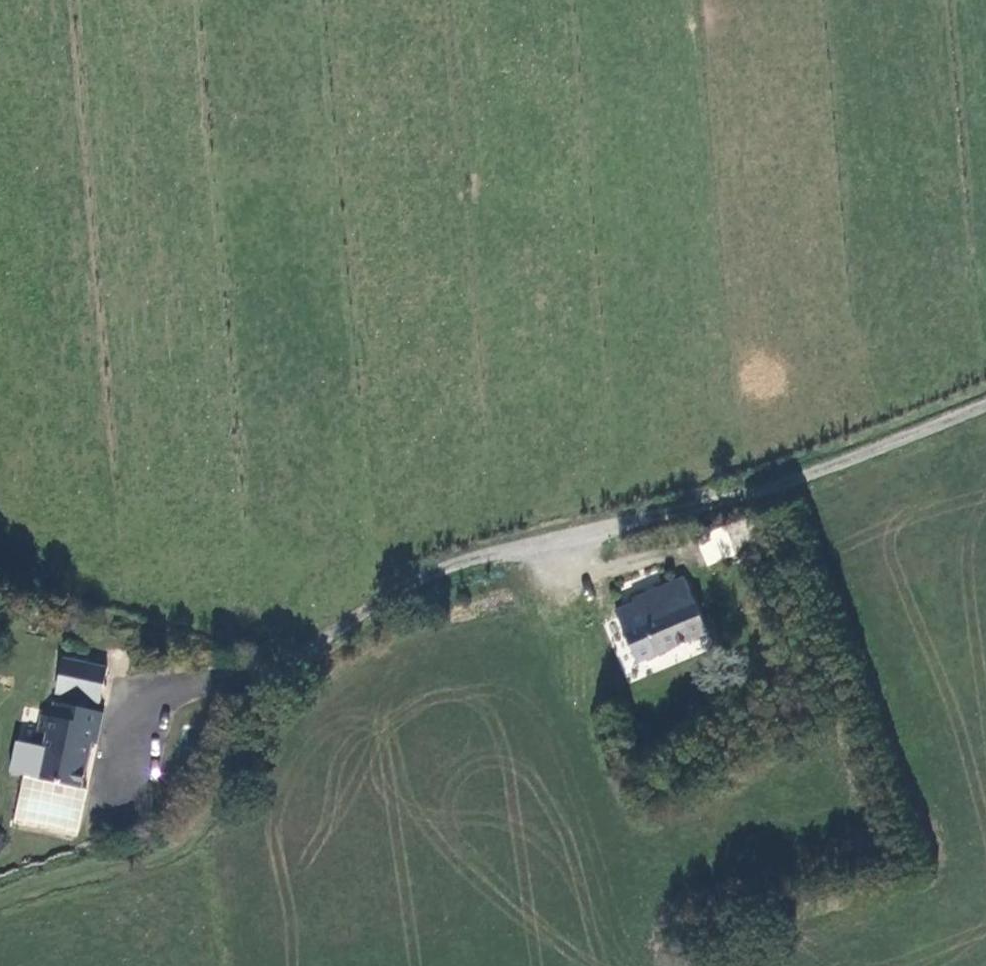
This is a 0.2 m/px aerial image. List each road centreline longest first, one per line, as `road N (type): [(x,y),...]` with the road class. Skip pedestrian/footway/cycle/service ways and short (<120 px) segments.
road 1 (unclassified): [(985,400),(798,477),(424,573),(267,663)]

